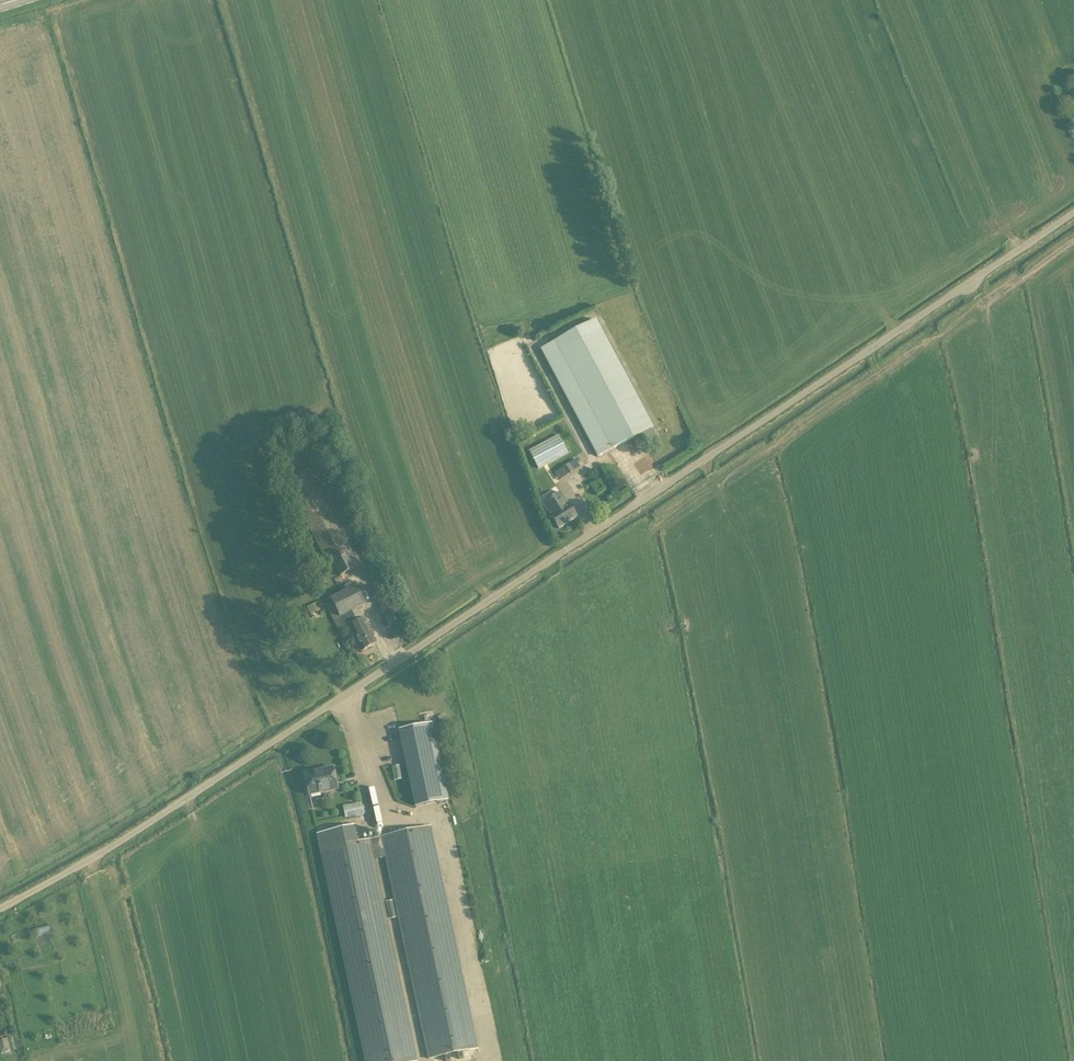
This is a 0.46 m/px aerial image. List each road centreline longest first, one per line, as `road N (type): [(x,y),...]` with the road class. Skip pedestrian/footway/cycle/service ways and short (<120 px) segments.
road 1 (unclassified): [(0,909),(152,821),(1073,213)]

